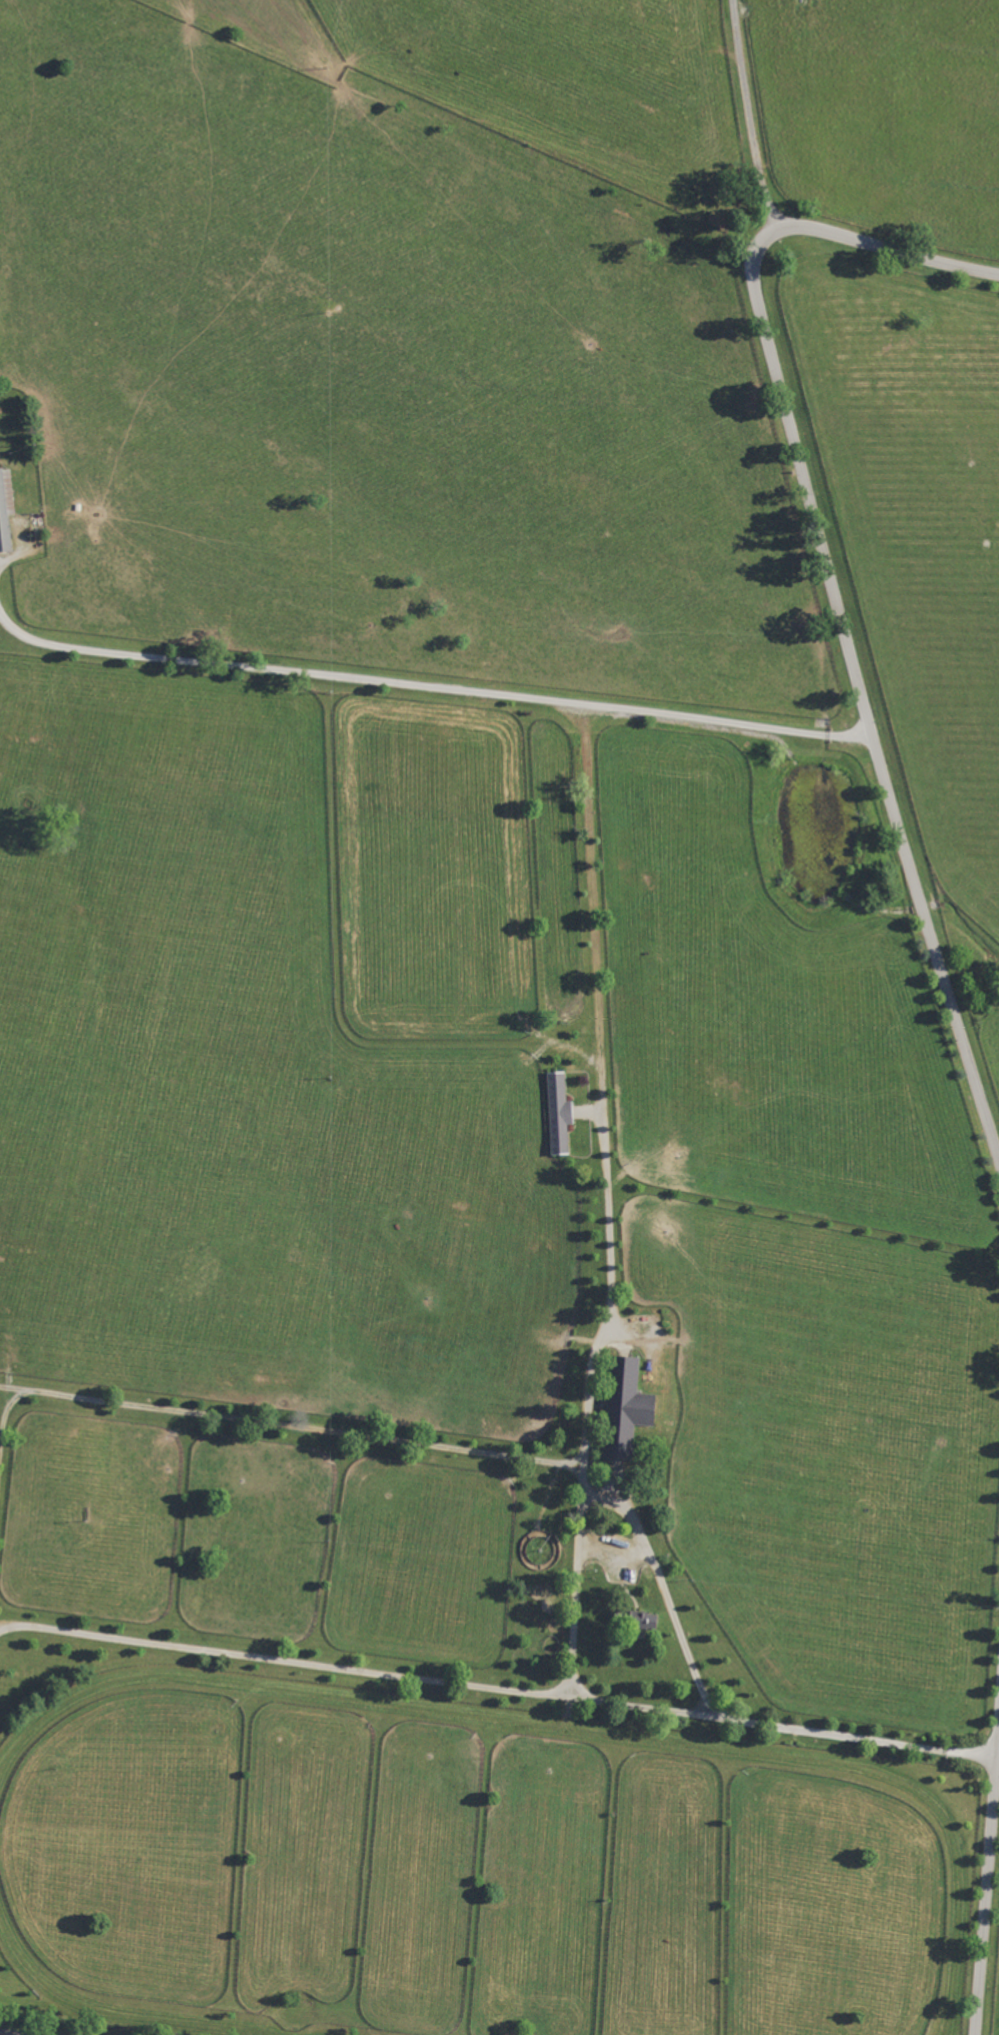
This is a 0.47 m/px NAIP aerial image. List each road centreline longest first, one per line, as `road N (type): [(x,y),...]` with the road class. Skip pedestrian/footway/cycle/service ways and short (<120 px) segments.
road 1 (tertiary): [(998,1160),(866,712),(755,272),(769,239),(802,228),(998,275)]
road 2 (tertiary): [(976,2034),(998,1758)]

